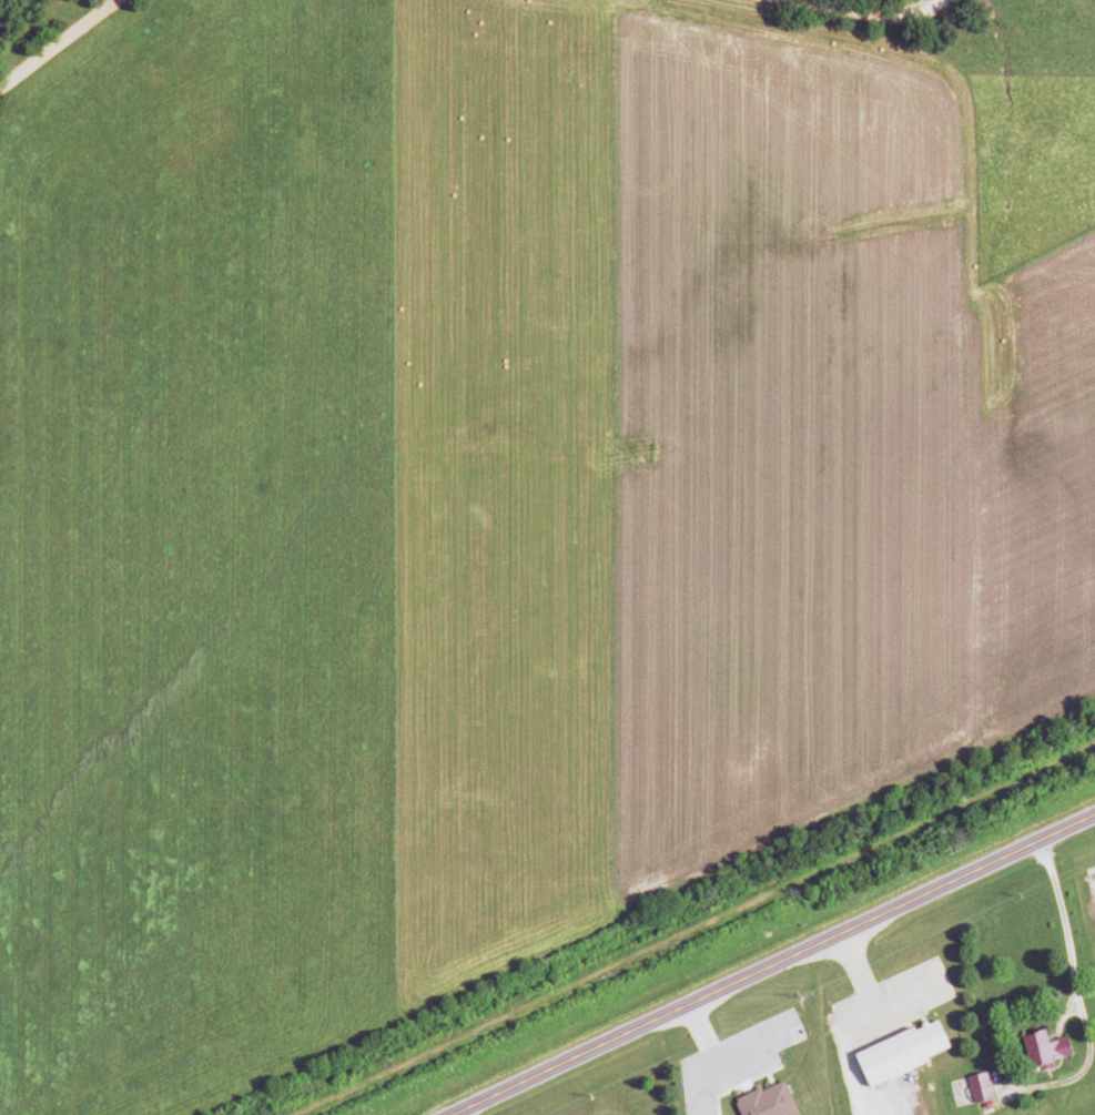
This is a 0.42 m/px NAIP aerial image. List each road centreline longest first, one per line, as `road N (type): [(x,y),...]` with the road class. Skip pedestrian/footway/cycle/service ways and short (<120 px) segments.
road 1 (primary): [(1094,813),(438,1114)]
road 2 (residential): [(784,0),(914,18),(931,0)]
road 3 (residential): [(0,84),(97,0)]

